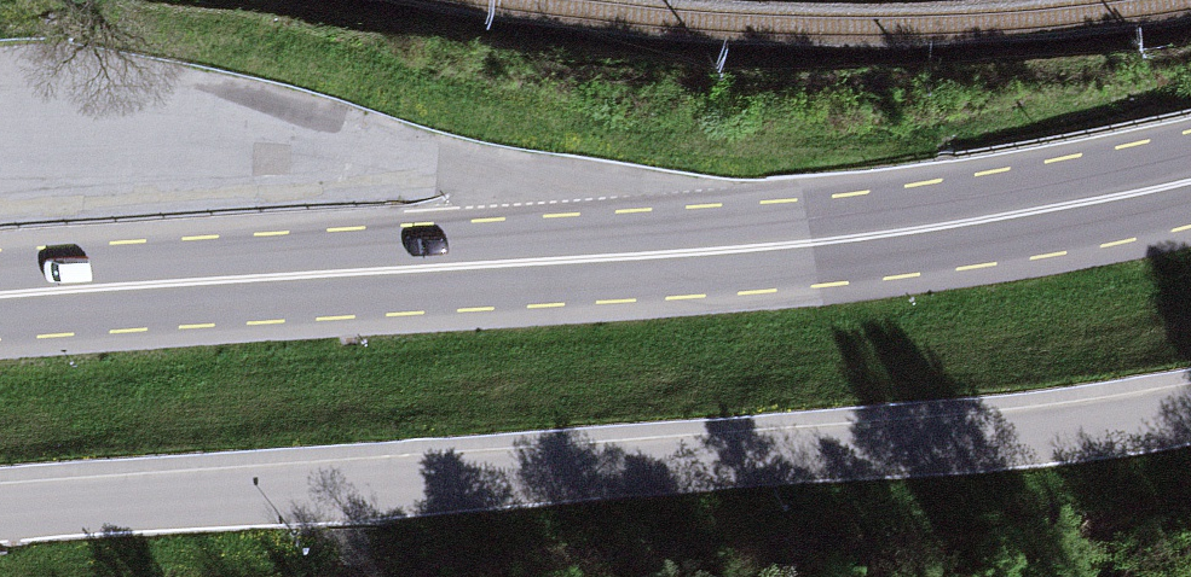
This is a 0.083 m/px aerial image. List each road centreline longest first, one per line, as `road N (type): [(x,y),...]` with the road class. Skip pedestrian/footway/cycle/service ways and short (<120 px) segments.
road 1 (primary): [(0,296),(784,246),(1061,208),(1190,178)]
road 2 (unclassified): [(0,508),(934,441),(1190,408)]

